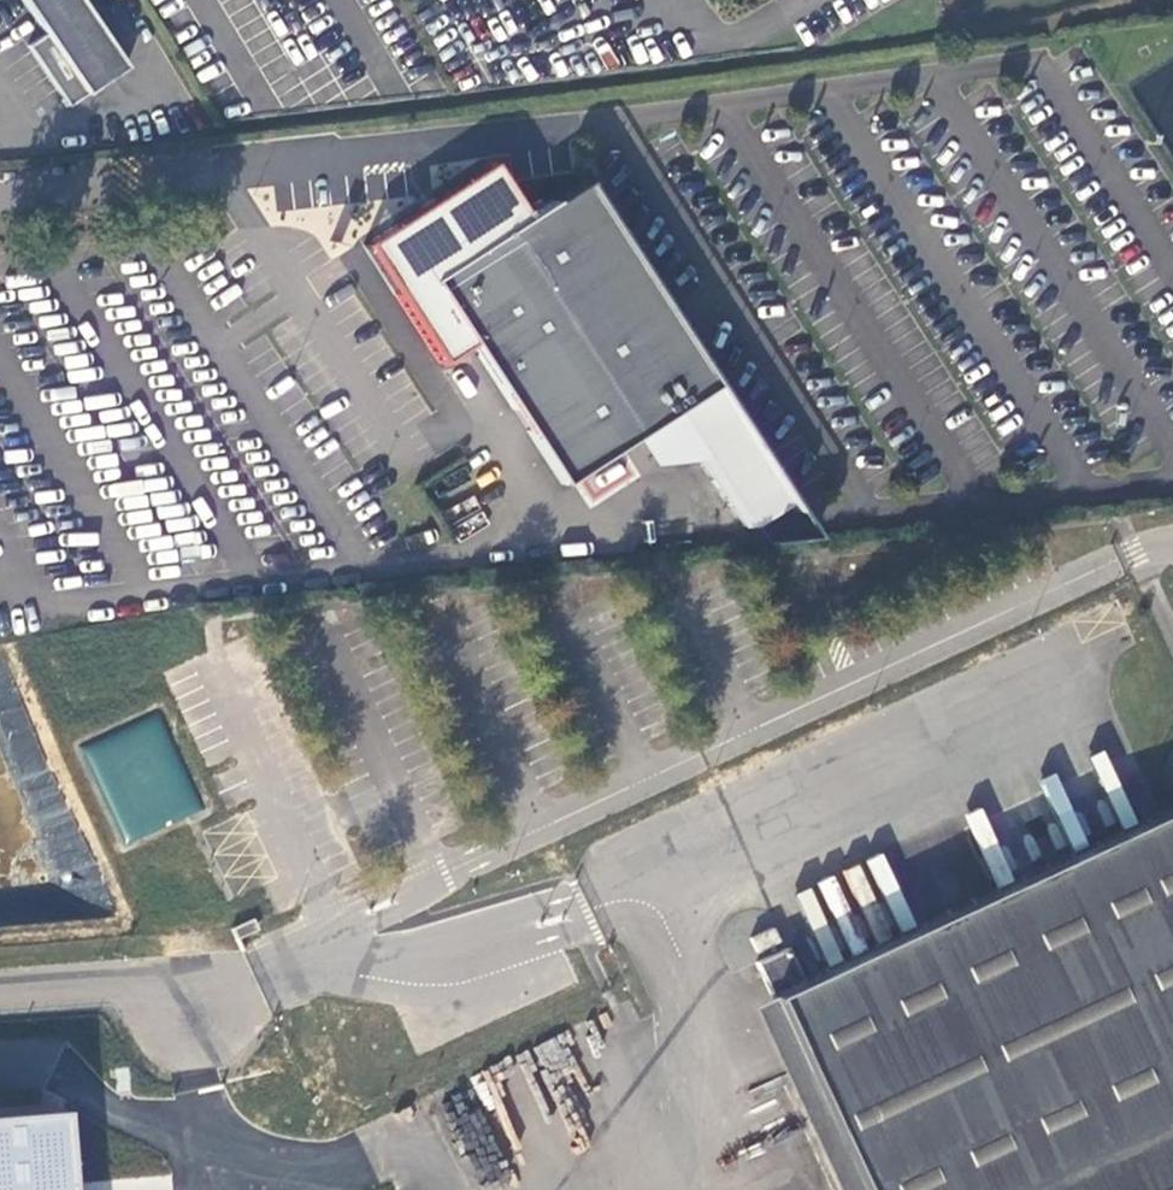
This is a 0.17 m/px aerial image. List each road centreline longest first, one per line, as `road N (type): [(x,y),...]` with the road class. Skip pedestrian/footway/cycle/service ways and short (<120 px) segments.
road 1 (residential): [(193,1000),(106,983),(0,992)]

